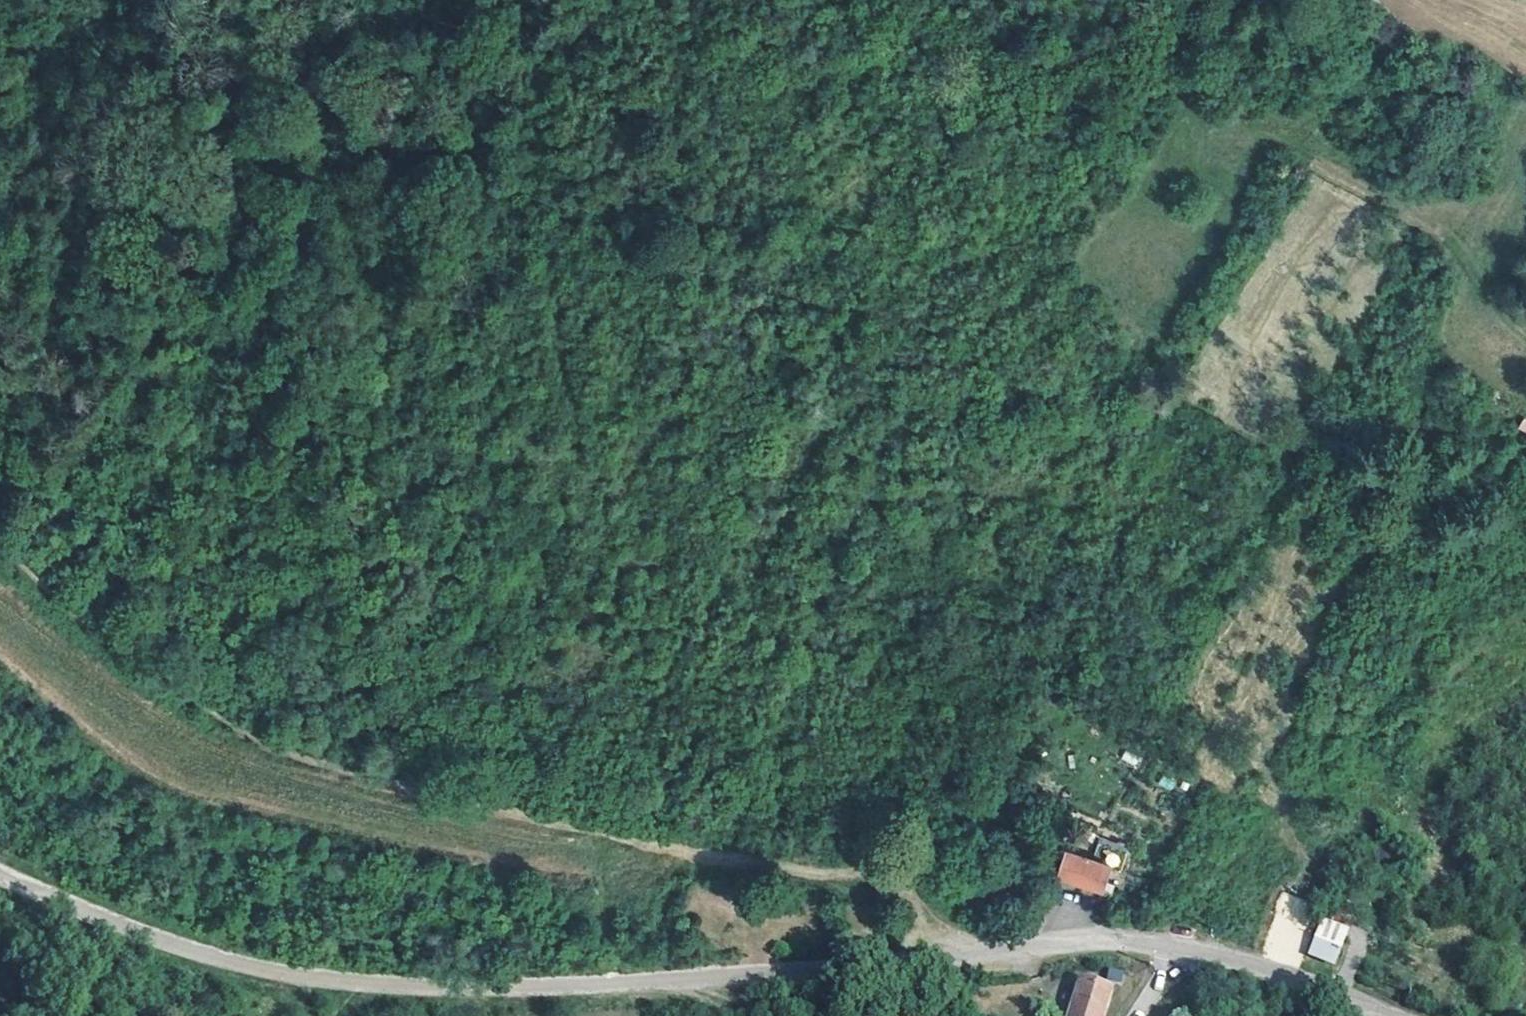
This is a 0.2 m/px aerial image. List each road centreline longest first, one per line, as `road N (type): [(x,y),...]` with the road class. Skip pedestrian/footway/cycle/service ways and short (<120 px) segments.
road 1 (unclassified): [(0,872),(213,959),(333,979),(565,985),(1138,941),(1201,951),(1389,1015)]
road 2 (track): [(1525,338),(1421,224),(1310,162)]

